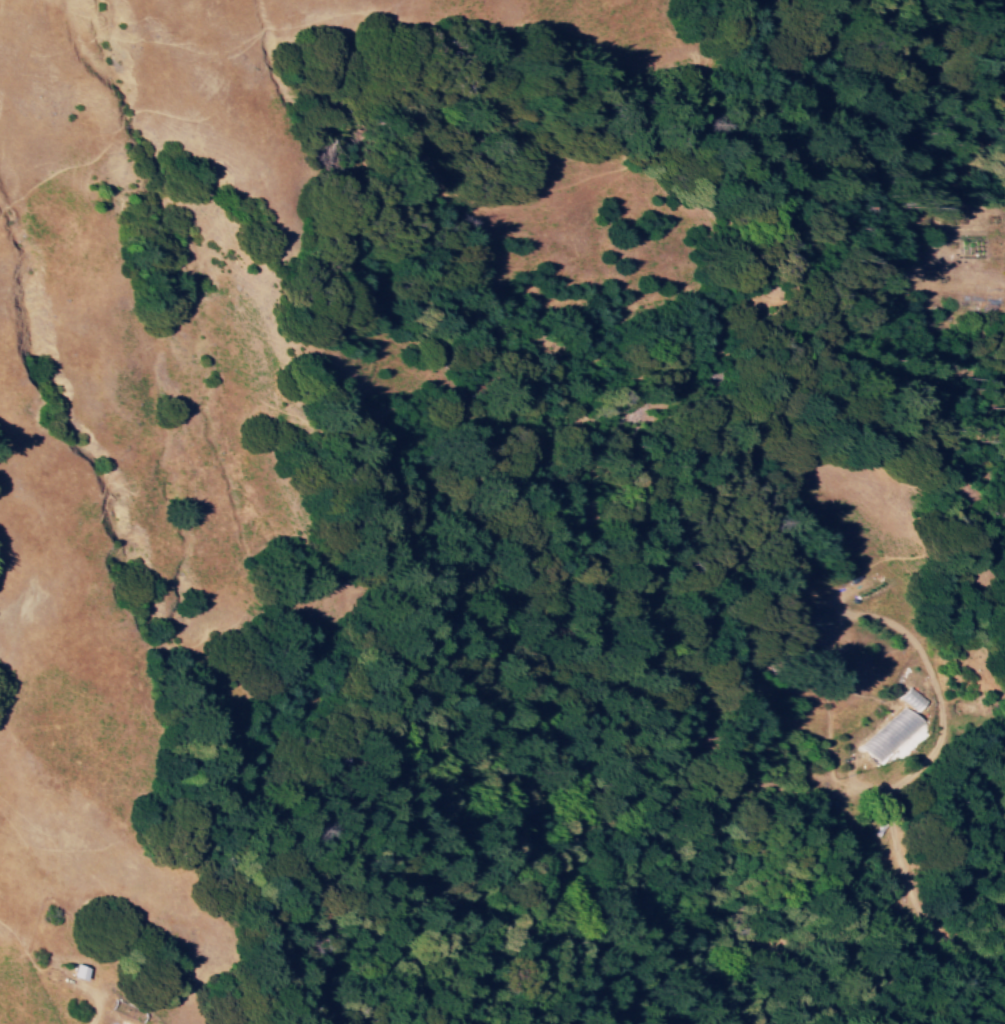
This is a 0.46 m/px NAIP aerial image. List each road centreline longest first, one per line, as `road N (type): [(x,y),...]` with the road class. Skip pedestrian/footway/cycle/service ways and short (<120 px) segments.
road 1 (track): [(884,1023),(777,948),(725,927),(690,932),(674,947),(665,981),(670,1023)]
road 2 (track): [(1004,865),(954,863),(924,893),(924,911),(1004,987)]

